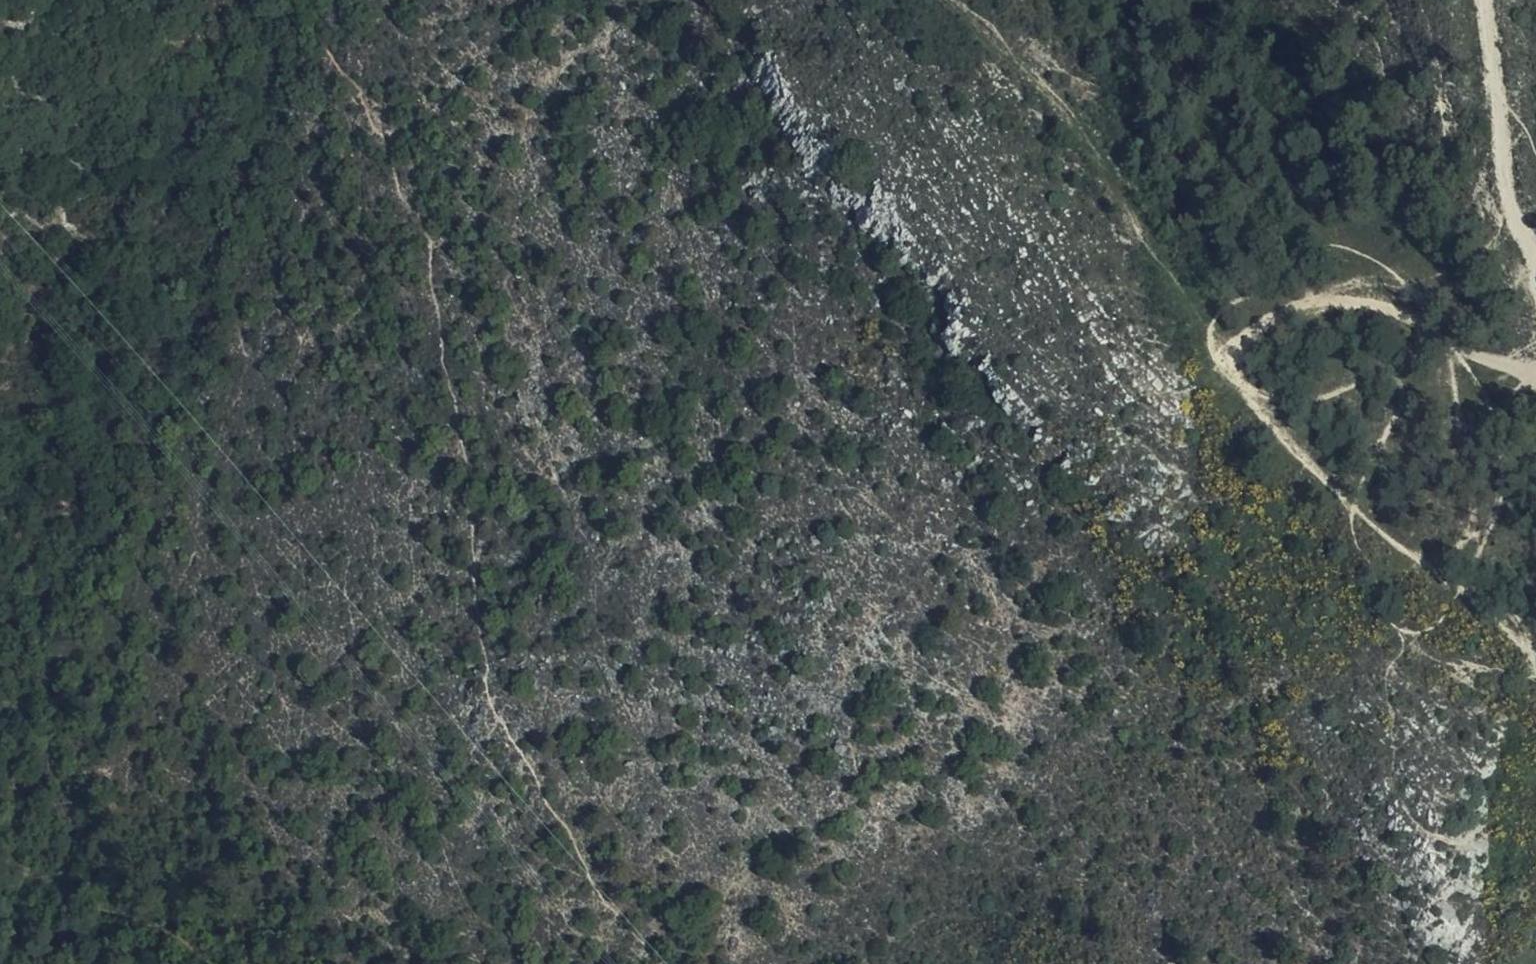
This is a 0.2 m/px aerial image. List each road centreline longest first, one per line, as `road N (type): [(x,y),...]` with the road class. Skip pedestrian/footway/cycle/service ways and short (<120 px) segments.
road 1 (track): [(975,0),(1126,178),(1221,323),(1390,303),(1535,369)]
road 2 (track): [(1535,265),(1504,169),(1483,0)]

